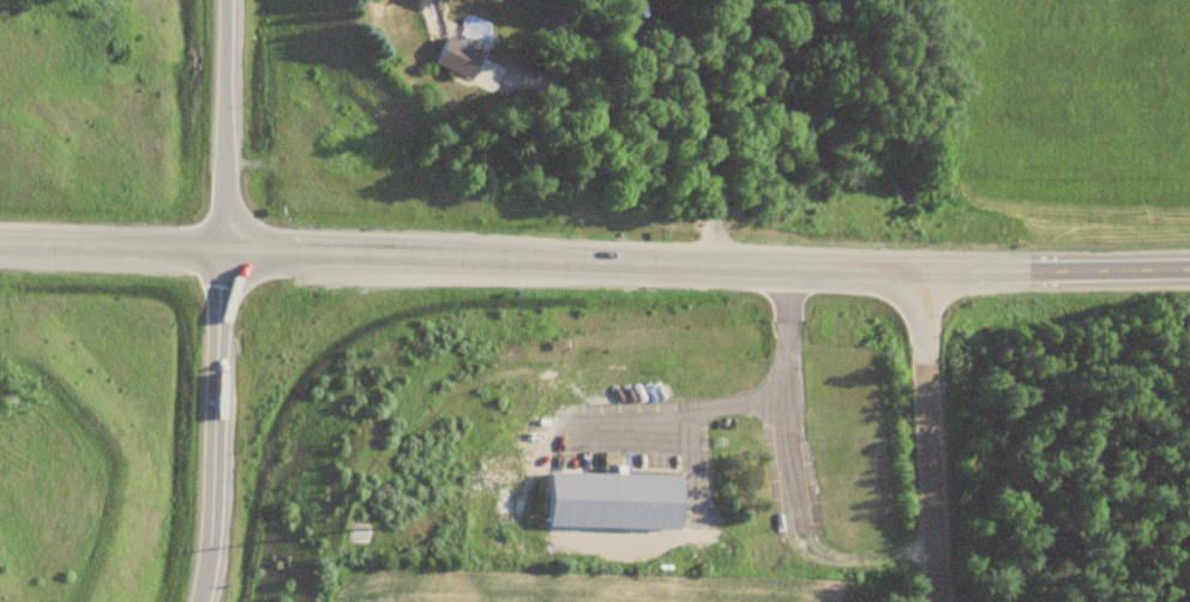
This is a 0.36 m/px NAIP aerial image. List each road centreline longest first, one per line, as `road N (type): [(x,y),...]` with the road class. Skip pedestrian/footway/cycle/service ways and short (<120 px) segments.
road 1 (tertiary): [(223,249),(987,277),(1189,272)]
road 2 (motorway): [(199,601),(210,535),(223,249)]
road 3 (tertiary): [(931,601),(924,321),(930,275)]
road 4 (motorway): [(223,249),(223,0)]
road 5 (secondary): [(0,243),(223,249)]

